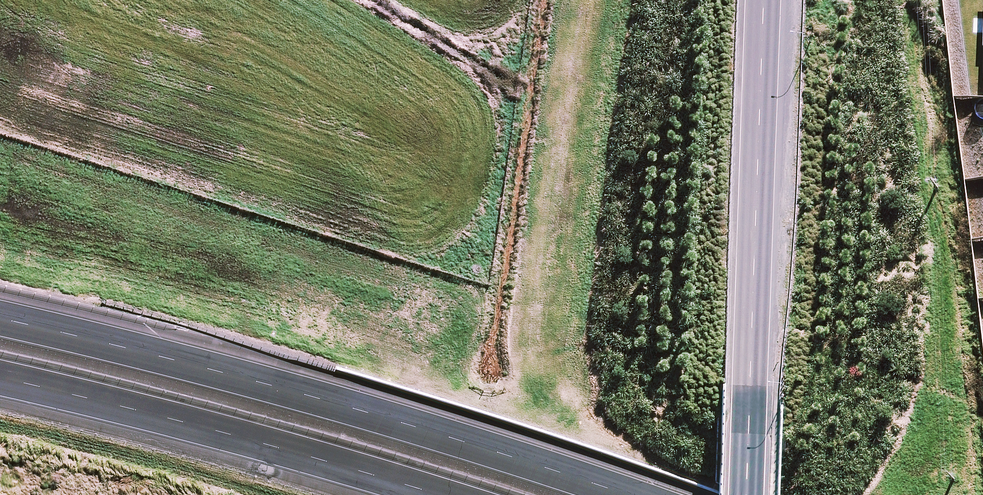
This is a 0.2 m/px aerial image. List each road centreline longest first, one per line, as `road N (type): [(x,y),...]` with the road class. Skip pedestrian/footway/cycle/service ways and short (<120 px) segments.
road 1 (motorway): [(0,317),(385,413),(623,494)]
road 2 (motorway): [(483,494),(368,456),(0,363)]
road 3 (tertiary): [(758,0),(747,494)]

